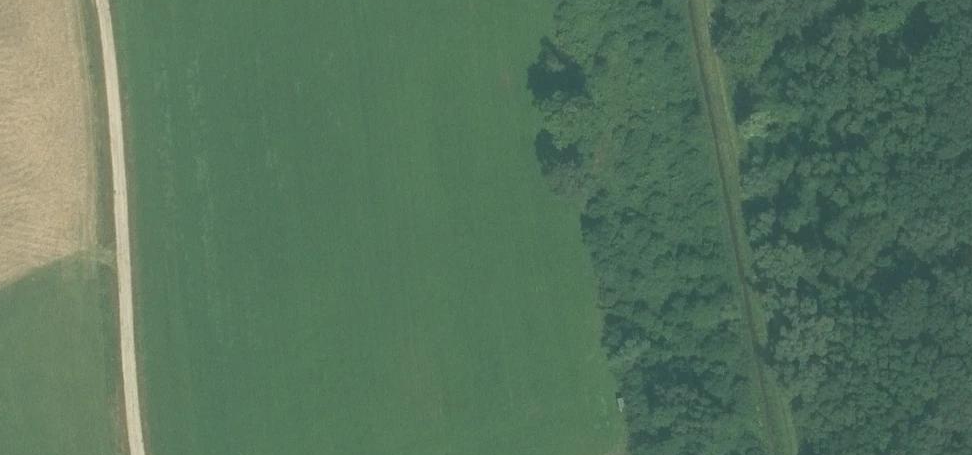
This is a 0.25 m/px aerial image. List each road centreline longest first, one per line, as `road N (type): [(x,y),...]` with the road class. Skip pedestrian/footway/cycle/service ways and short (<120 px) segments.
road 1 (track): [(129,454),(113,112),(98,0)]

